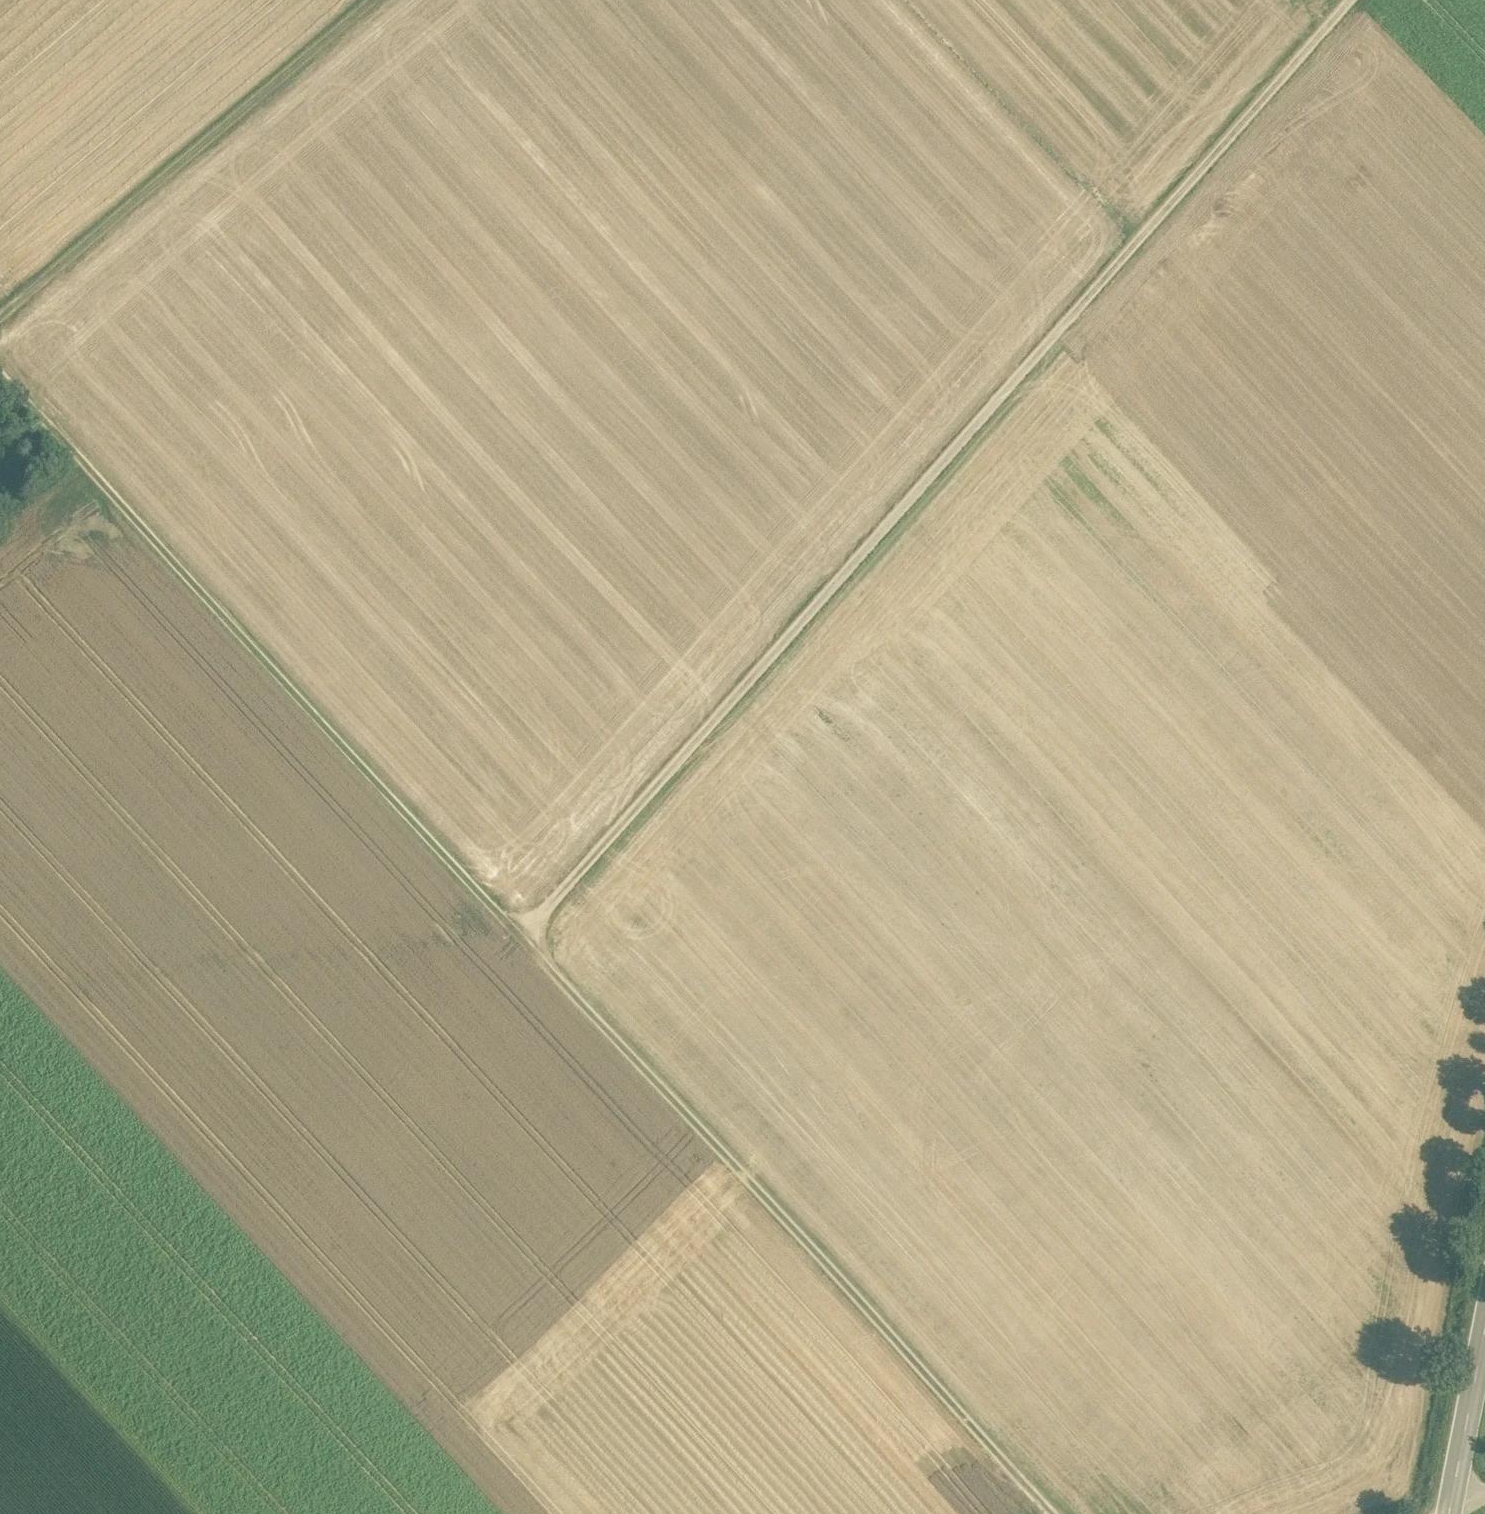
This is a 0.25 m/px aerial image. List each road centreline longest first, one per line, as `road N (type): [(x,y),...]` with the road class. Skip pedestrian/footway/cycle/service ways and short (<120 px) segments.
road 1 (track): [(0,370),(1056,1513)]
road 2 (track): [(1376,0),(537,952)]
road 3 (track): [(0,345),(409,0)]

